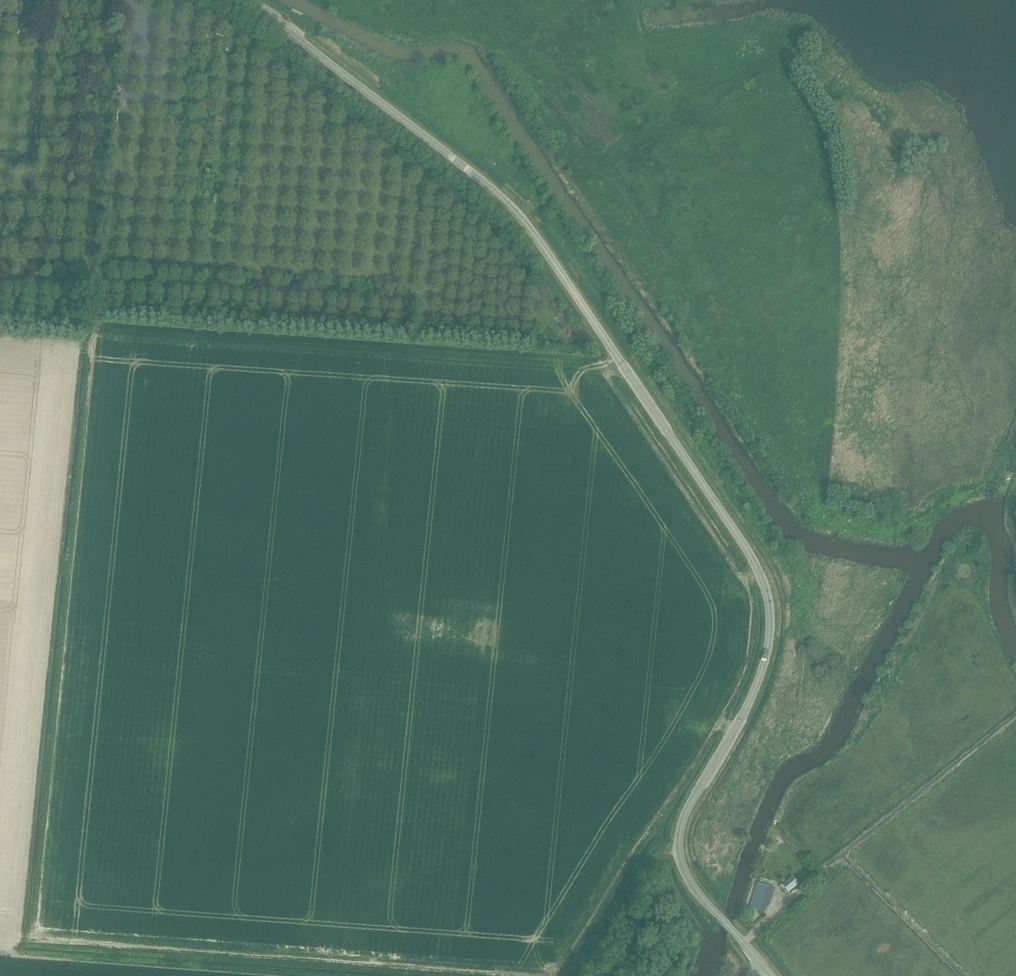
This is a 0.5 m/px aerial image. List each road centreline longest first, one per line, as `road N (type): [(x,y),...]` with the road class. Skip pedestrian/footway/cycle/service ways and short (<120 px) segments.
road 1 (tertiary): [(772,975),(693,886),(680,849),(684,817),(747,708),(767,651),(768,601),(746,549),(515,210),(246,0)]

